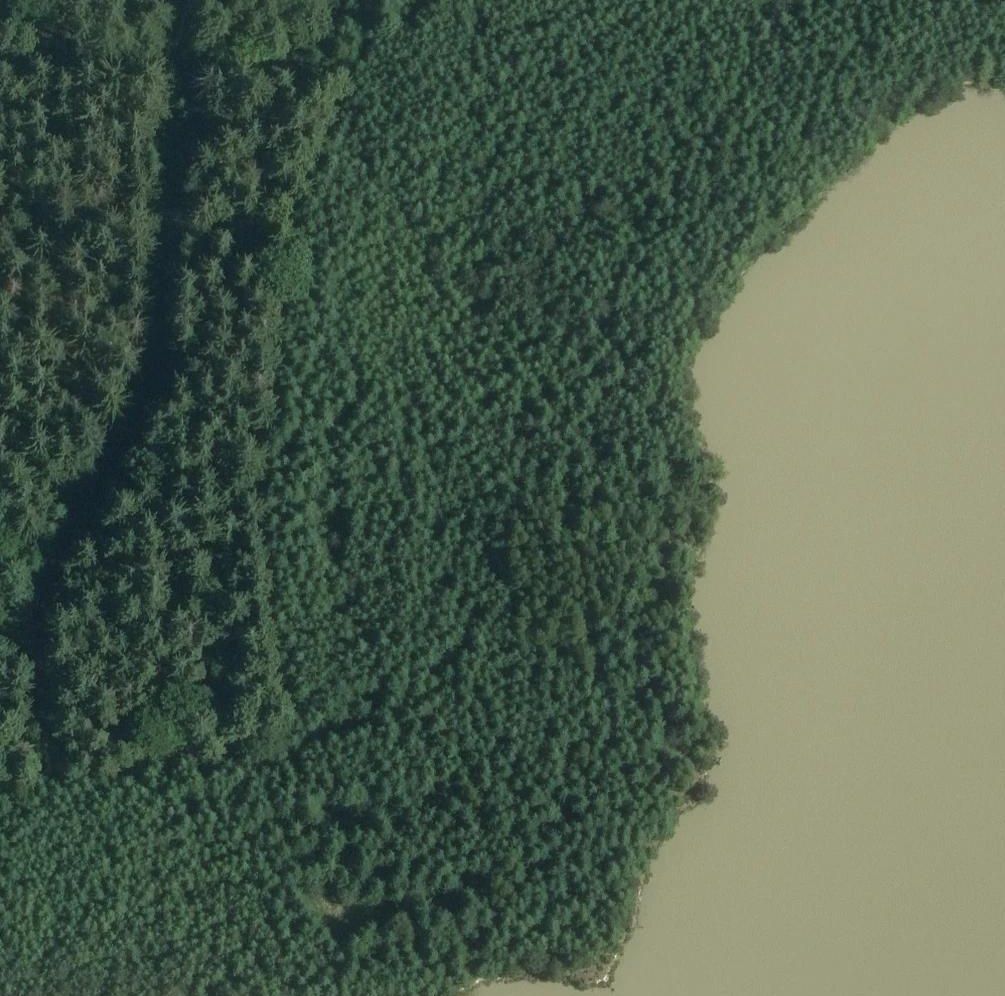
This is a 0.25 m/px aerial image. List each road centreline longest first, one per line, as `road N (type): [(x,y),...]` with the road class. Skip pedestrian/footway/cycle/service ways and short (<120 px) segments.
road 1 (track): [(0,68),(171,68),(187,0)]

